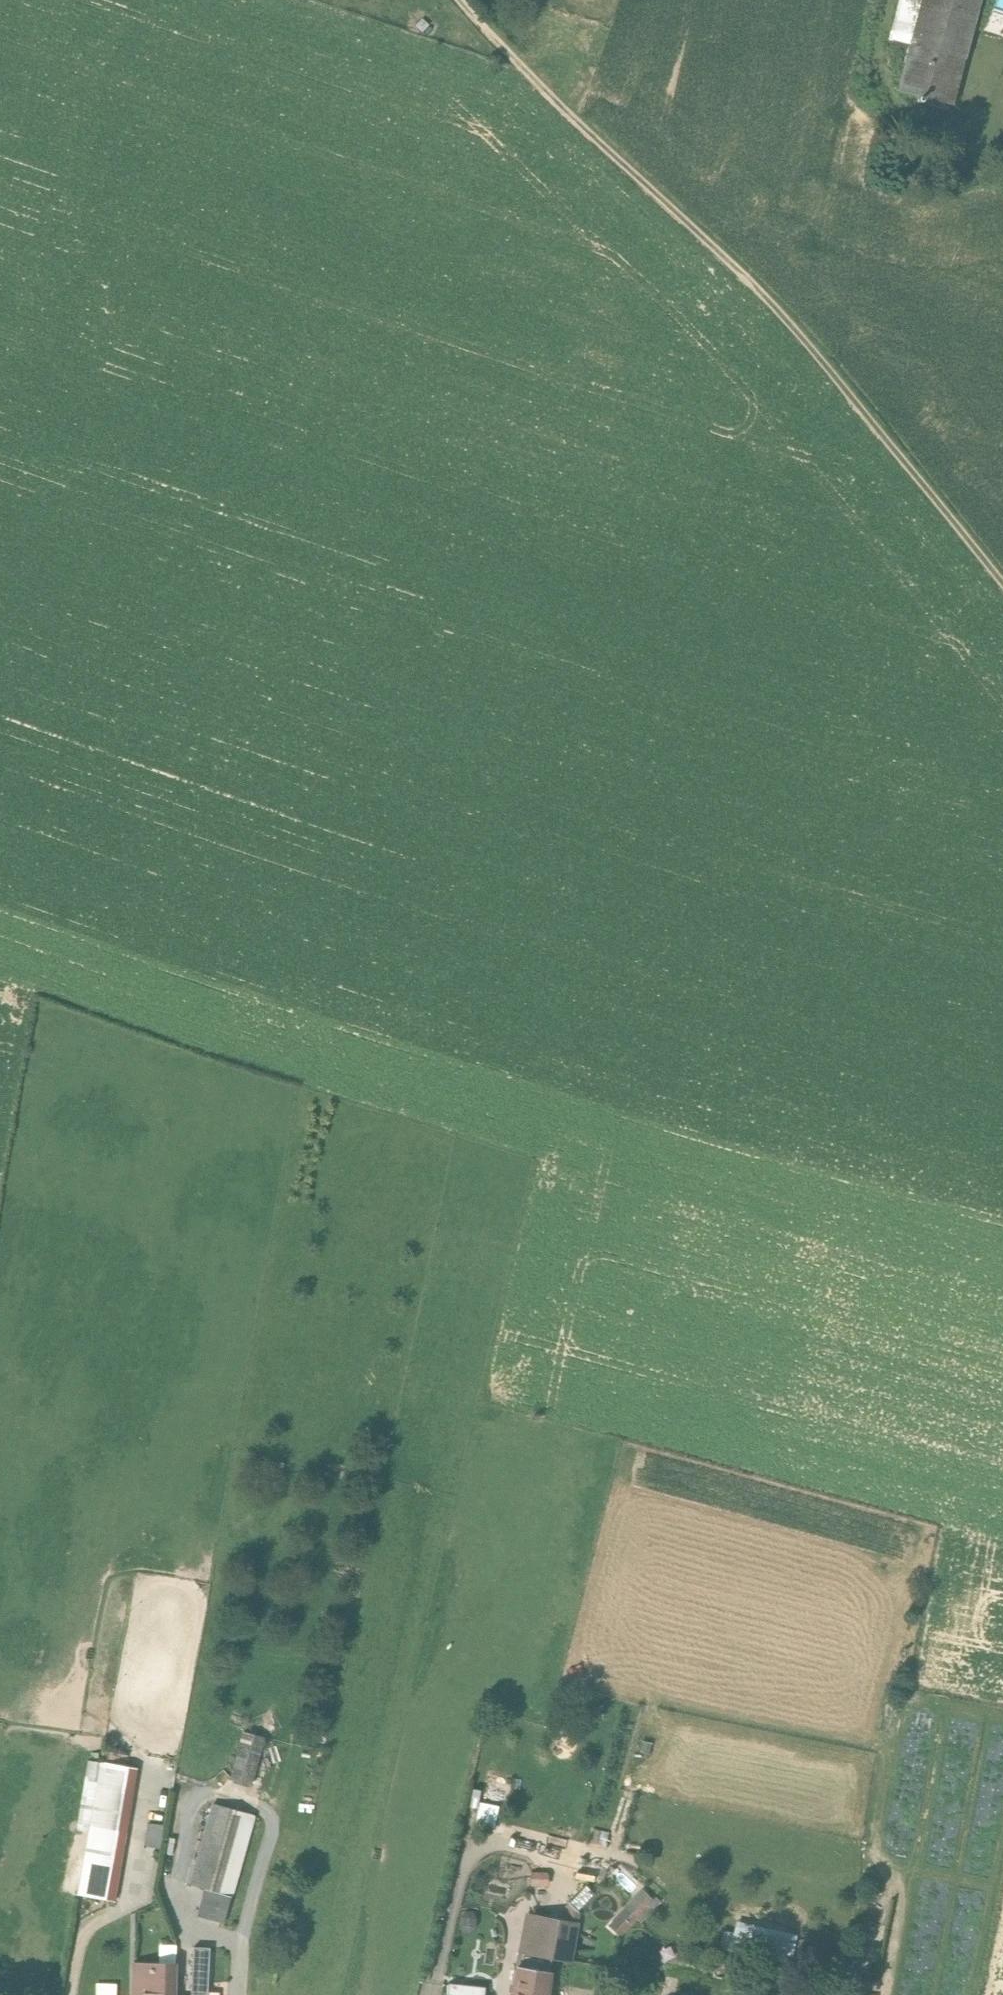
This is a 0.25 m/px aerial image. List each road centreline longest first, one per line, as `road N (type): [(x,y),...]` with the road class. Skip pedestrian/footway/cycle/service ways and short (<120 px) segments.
road 1 (track): [(460,0),(562,108),(759,291),(1002,585)]

